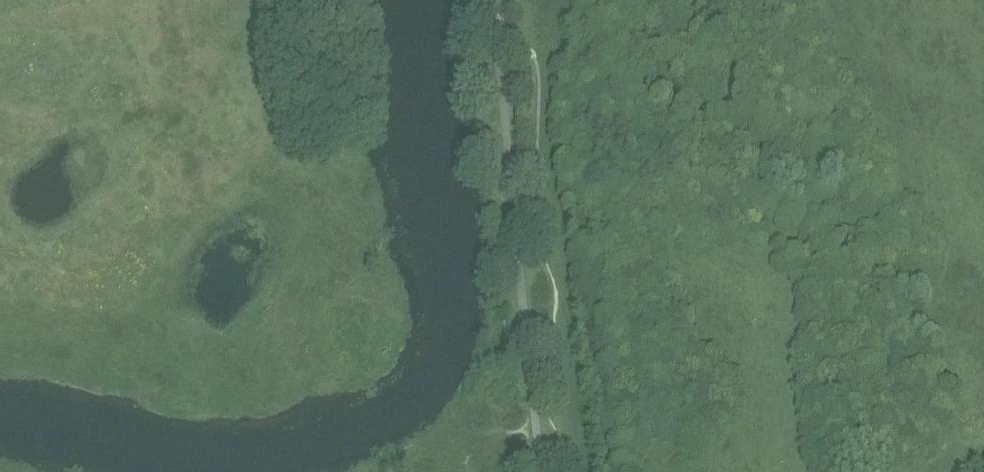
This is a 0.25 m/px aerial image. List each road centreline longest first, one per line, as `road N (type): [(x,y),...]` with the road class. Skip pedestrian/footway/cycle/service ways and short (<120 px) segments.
road 1 (track): [(123,0),(111,19),(0,22)]

